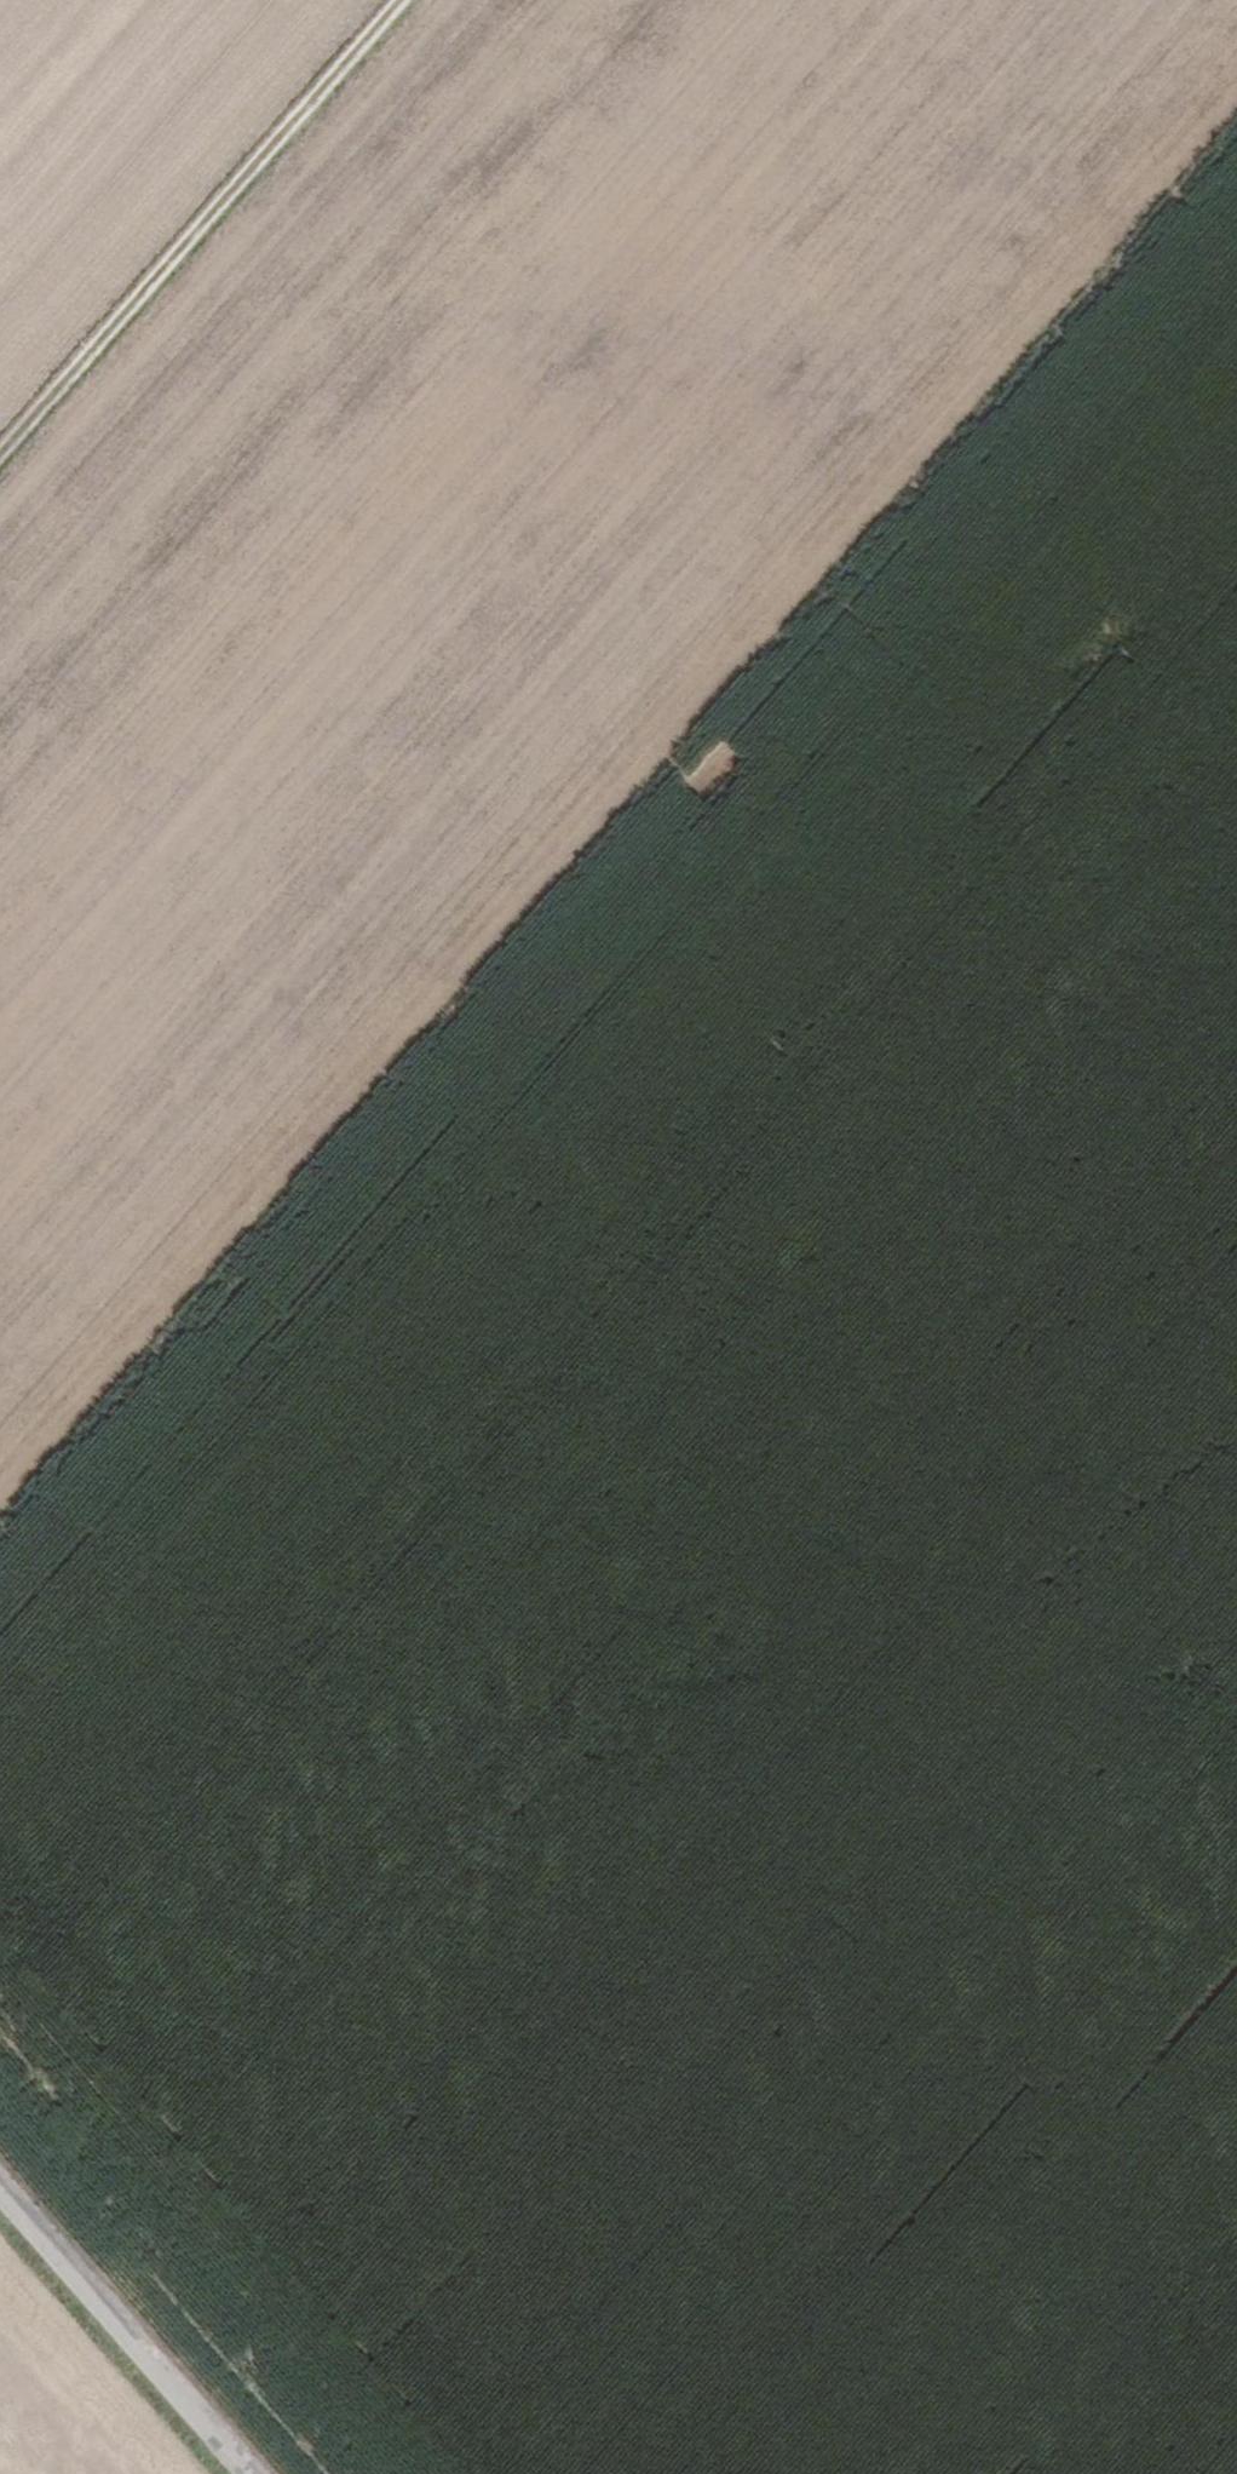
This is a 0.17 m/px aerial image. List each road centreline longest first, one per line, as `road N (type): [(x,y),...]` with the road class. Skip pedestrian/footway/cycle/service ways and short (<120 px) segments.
road 1 (track): [(0,440),(387,0)]
road 2 (unclassified): [(245,2473),(0,2196)]

